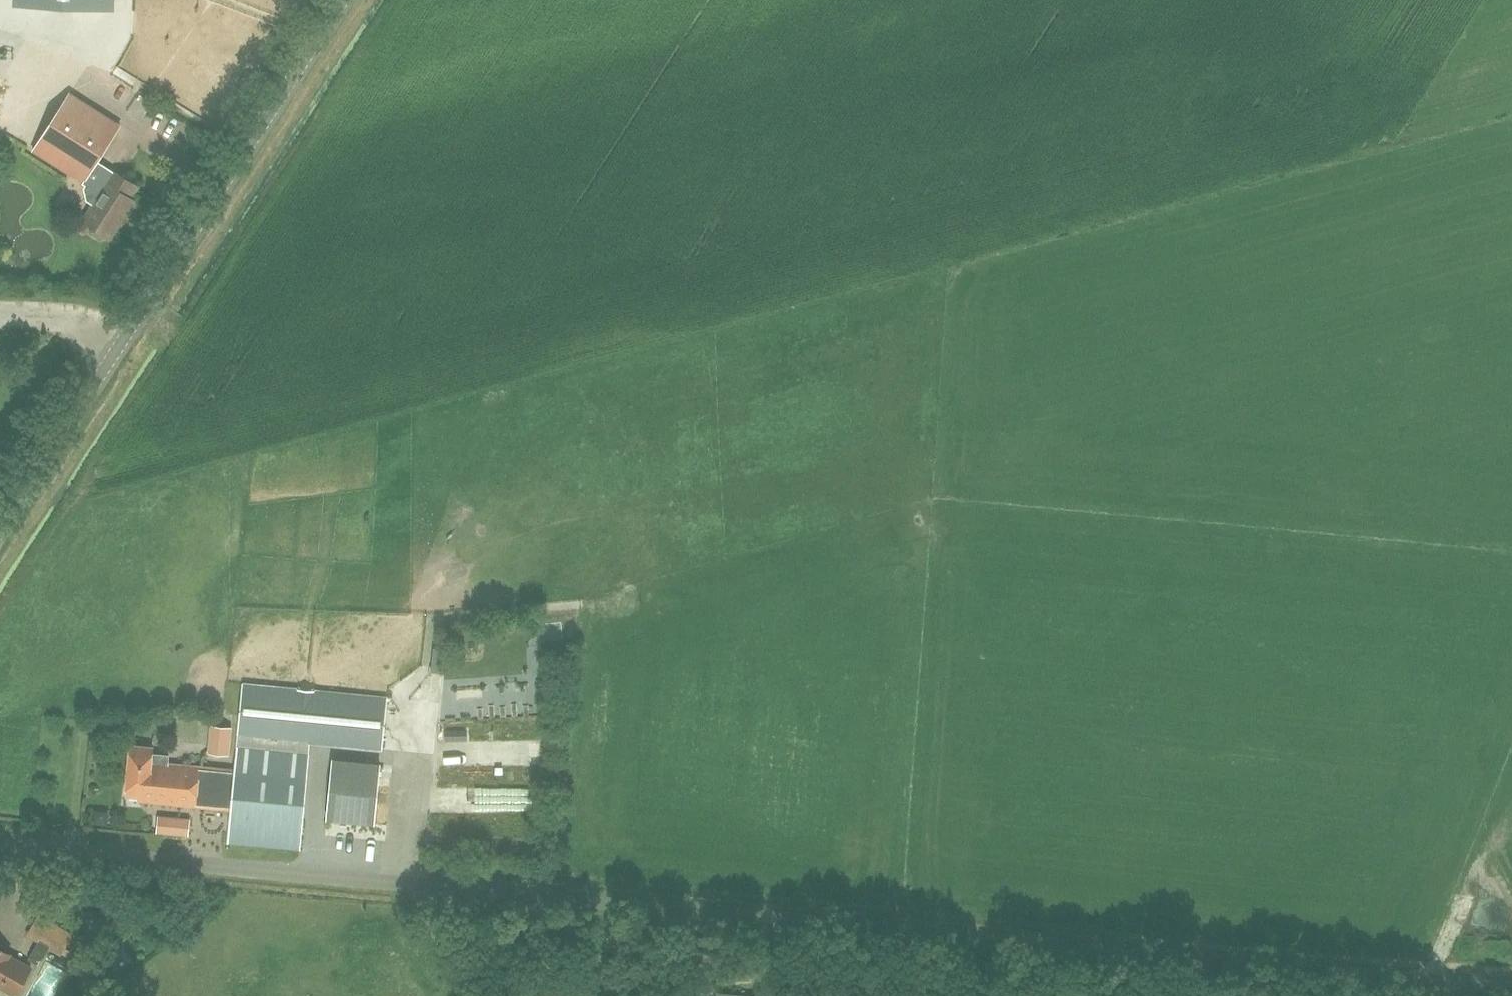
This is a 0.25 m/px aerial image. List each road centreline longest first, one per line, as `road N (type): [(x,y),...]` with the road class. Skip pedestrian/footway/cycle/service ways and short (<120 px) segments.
road 1 (unclassified): [(1438,995),(611,904),(0,848)]
road 2 (tertiary): [(0,540),(349,0)]

